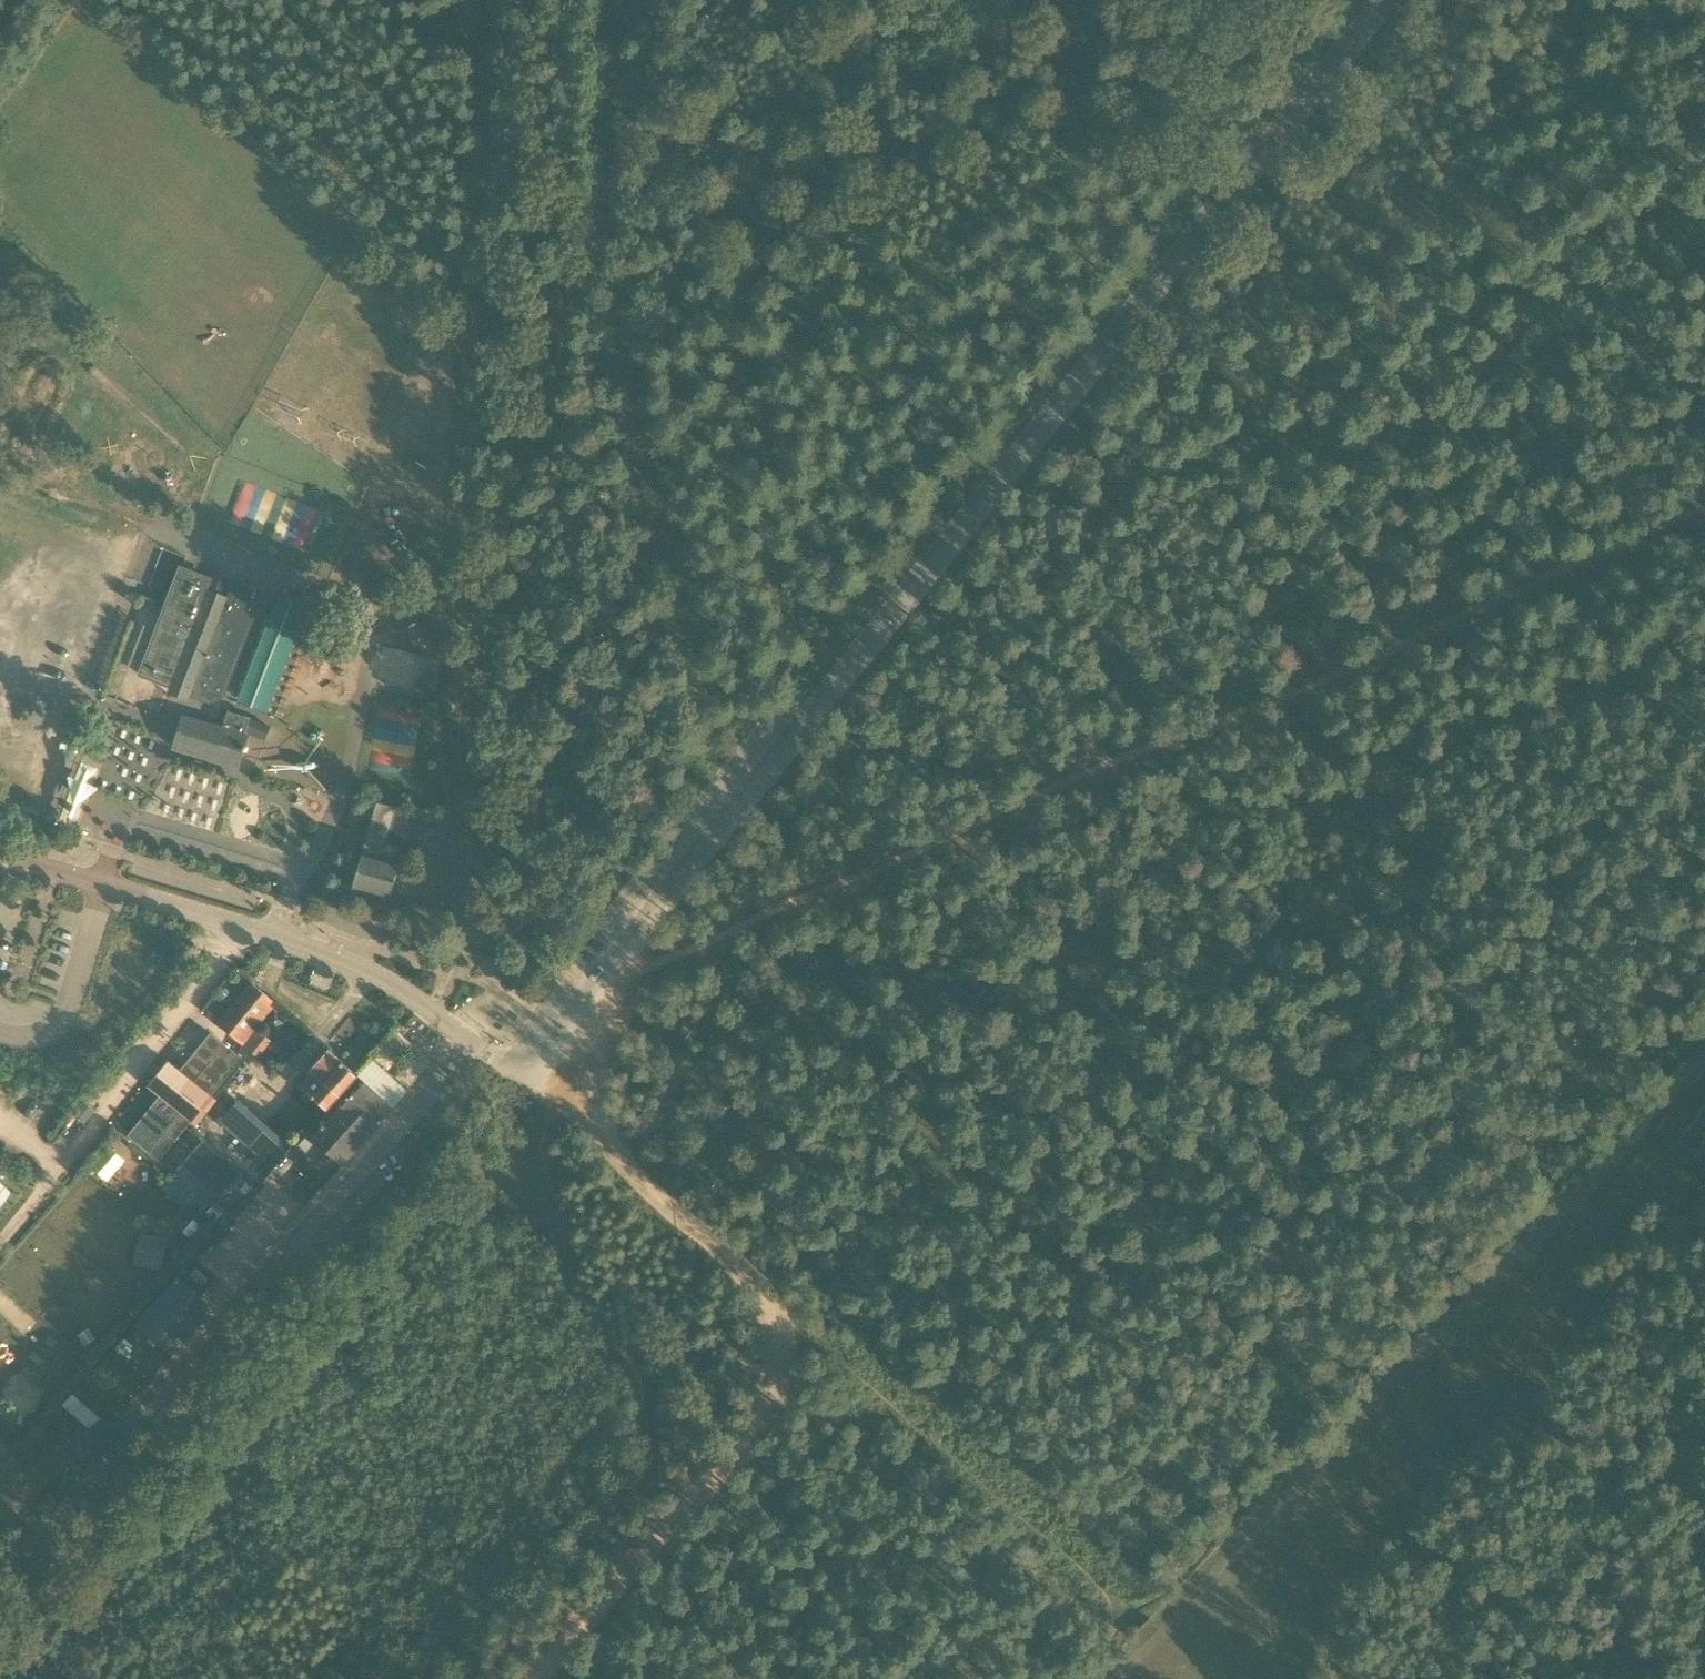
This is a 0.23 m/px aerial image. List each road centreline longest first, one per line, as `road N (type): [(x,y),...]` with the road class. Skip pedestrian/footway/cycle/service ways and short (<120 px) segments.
road 1 (unclassified): [(488,1053),(535,1047),(582,997),(1394,0)]
road 2 (track): [(1704,516),(582,997)]
road 3 (track): [(509,0),(453,731),(471,925),(439,1013)]
road 4 (track): [(561,0),(531,822)]
road 5 (track): [(1704,1060),(1156,1630)]
road 6 (unclassified): [(475,1043),(120,1444)]
road 7 (tertiary): [(475,1043),(406,992),(282,937),(0,851)]
road 8 (track): [(791,1319),(731,1445),(532,1678)]
road 9 (track): [(791,1319),(694,1233),(535,1047)]
road 10 (track): [(531,822),(553,968),(565,1007),(582,997)]
road 11 (track): [(120,1444),(0,1581)]

